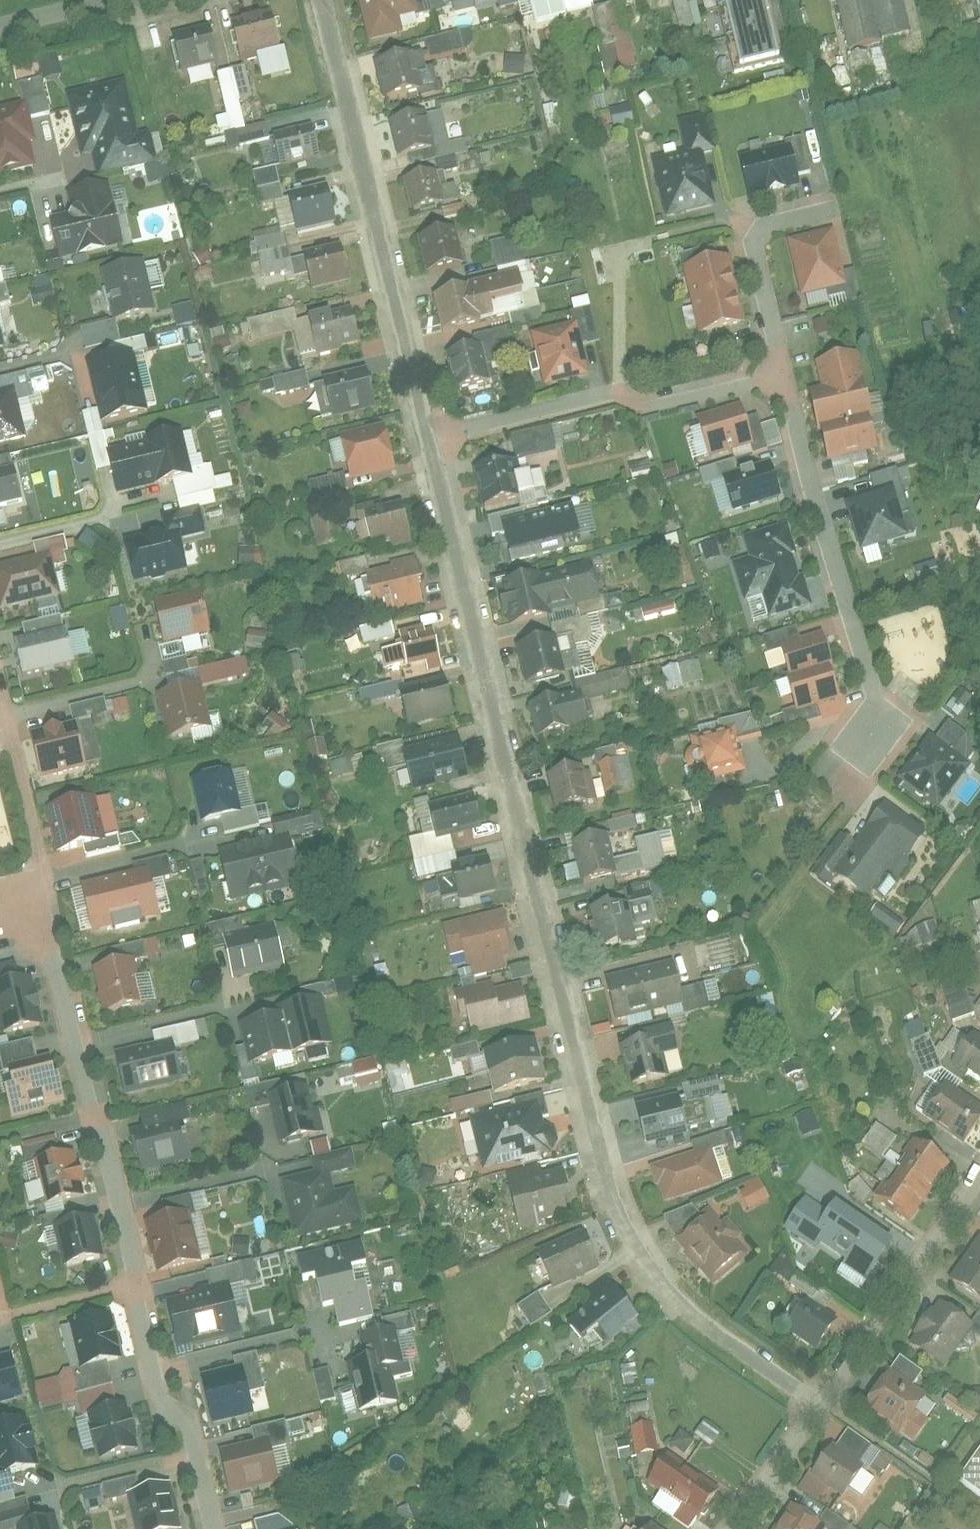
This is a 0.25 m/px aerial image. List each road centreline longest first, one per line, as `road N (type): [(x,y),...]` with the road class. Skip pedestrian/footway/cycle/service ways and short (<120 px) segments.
road 1 (residential): [(432,440),(537,919),(587,1120),(628,1245),(651,1279),(704,1328),(816,1404)]
road 2 (residential): [(208,1528),(180,1419),(158,1401),(42,886)]
road 3 (residential): [(321,0),(411,382),(432,440)]
road 4 (residential): [(784,369),(869,688),(865,733)]
road 5 (residential): [(432,440),(612,396),(648,403),(784,369)]
road 6 (residential): [(979,1169),(816,1404)]
road 7 (residential): [(827,210),(763,227),(752,252),(784,369)]
road 8 (residential): [(816,1404),(729,1528)]

